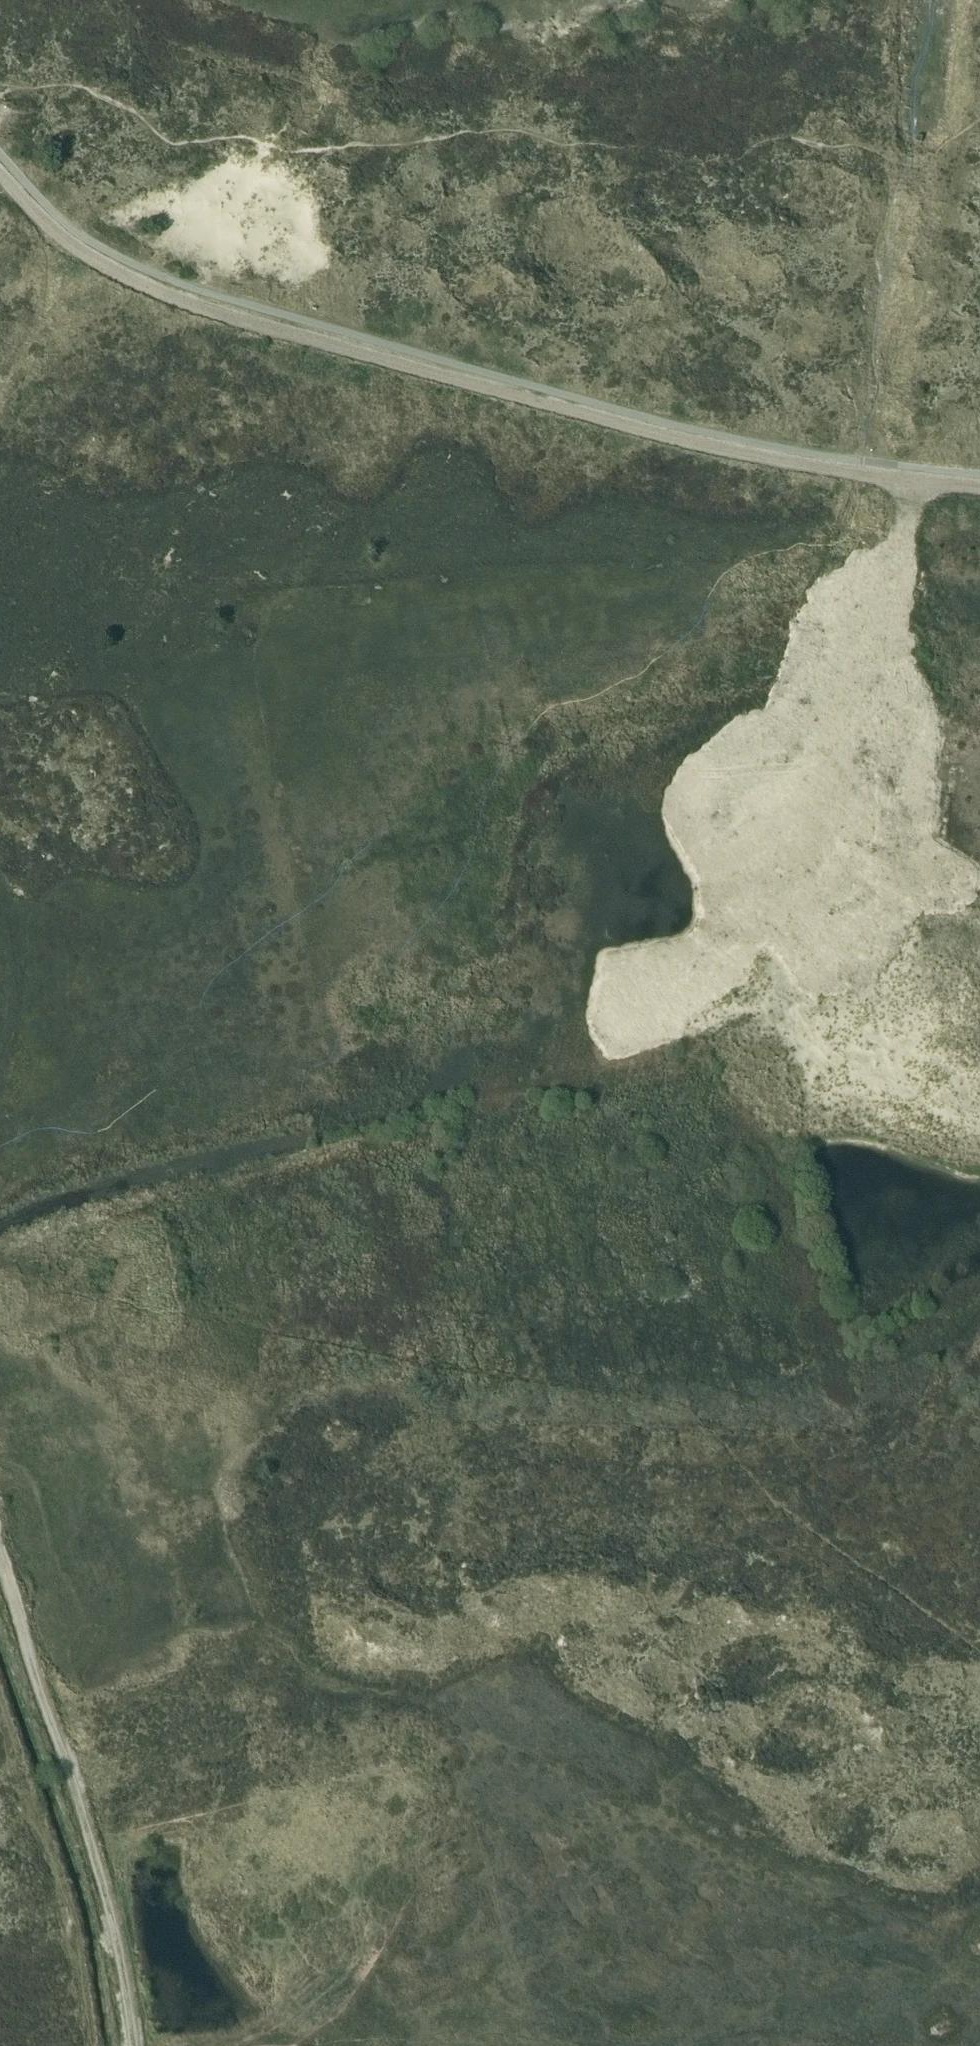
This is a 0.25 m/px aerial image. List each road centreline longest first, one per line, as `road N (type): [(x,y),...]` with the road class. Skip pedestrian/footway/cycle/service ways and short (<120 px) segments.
road 1 (track): [(0,1586),(100,1888),(132,2045)]

